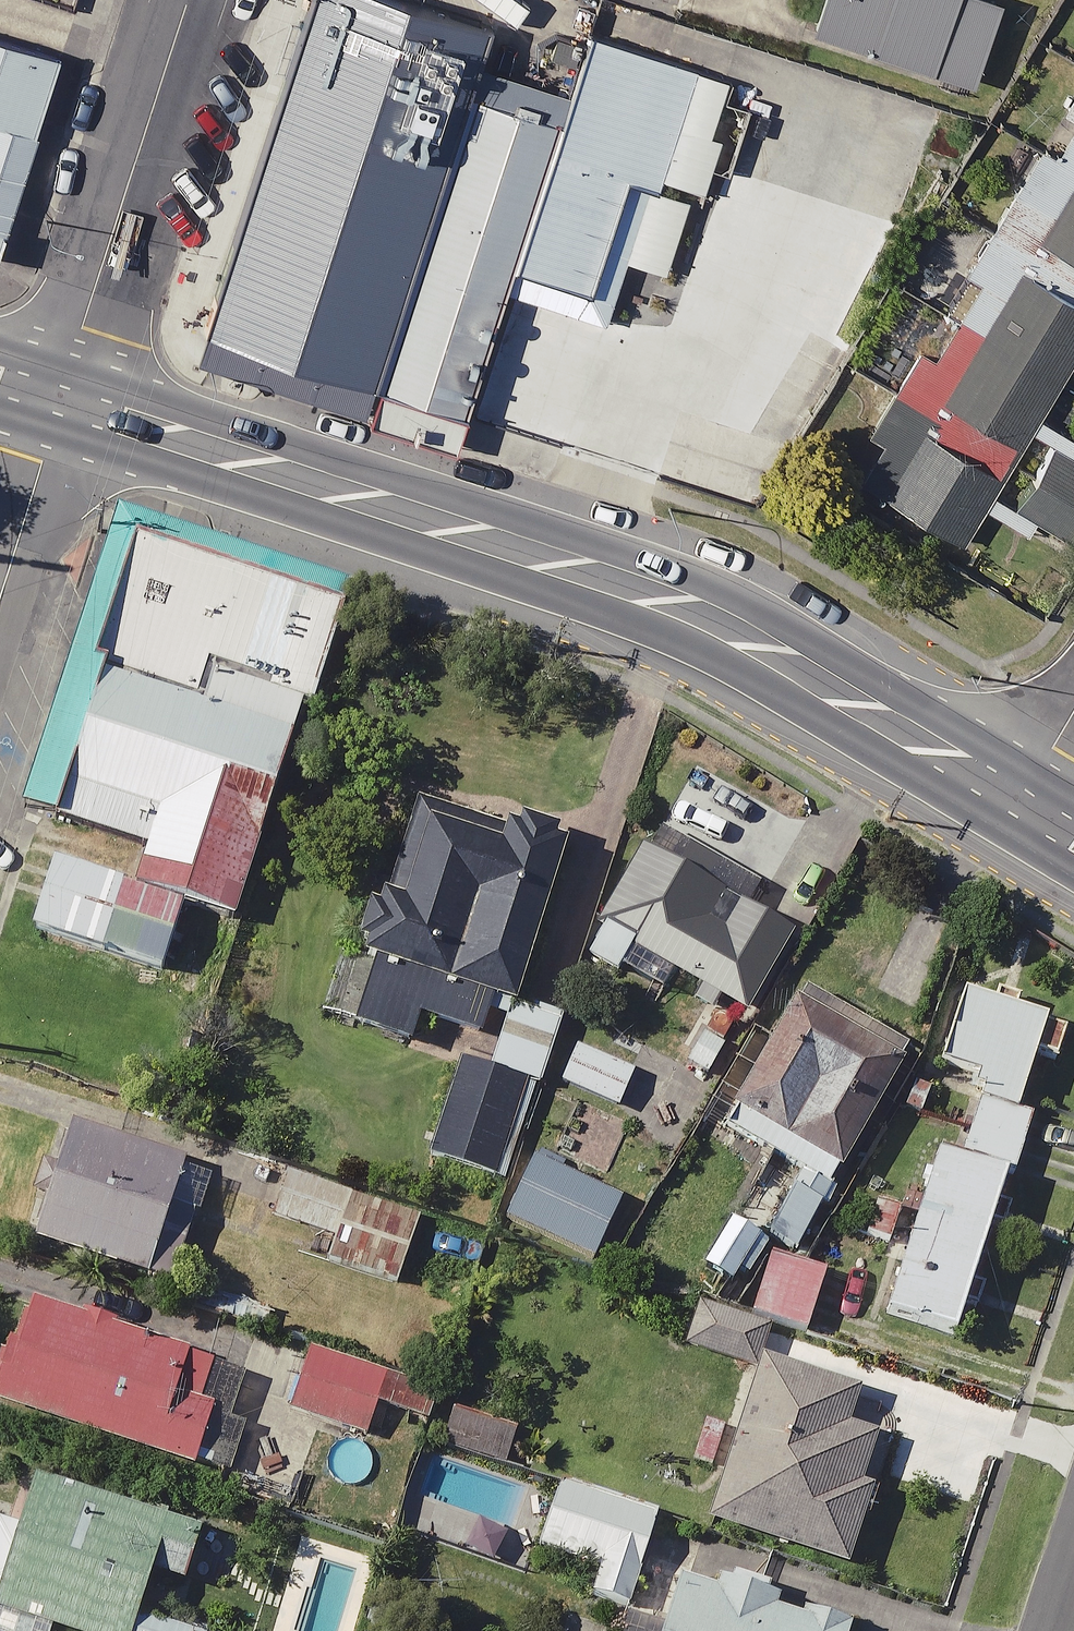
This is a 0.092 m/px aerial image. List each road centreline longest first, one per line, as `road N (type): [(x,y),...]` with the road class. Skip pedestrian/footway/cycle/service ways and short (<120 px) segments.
road 1 (primary): [(60,403),(557,560),(658,600),(852,695),(1025,807)]
road 2 (residential): [(60,403),(190,0)]
road 3 (residential): [(0,601),(60,403)]

